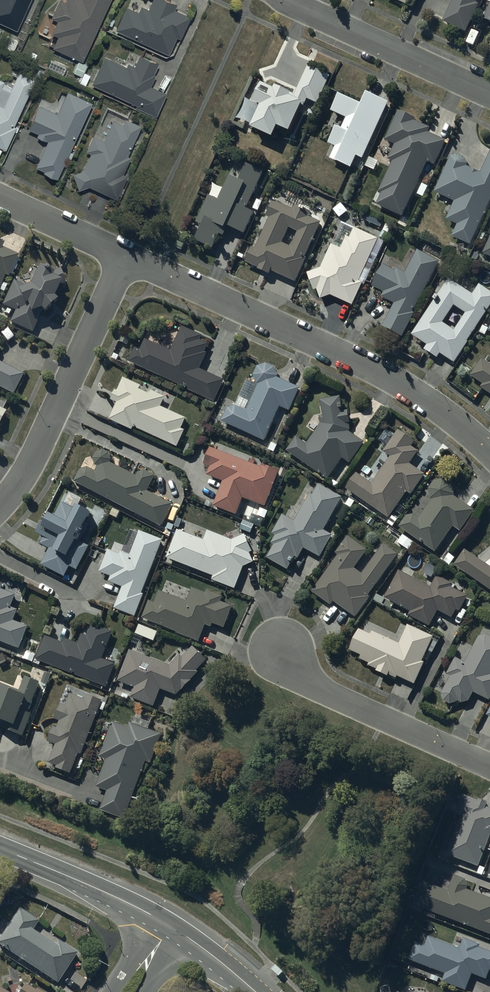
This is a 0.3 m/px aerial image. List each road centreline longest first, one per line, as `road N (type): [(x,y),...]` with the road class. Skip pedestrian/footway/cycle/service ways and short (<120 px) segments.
road 1 (residential): [(489,454),(393,378),(124,256)]
road 2 (residential): [(124,256),(47,431),(0,507)]
road 3 (residential): [(489,765),(327,694),(284,650)]
road 4 (residential): [(285,0),(489,94)]
road 5 (secondary): [(155,916),(0,848)]
road 6 (residential): [(124,256),(0,198)]

